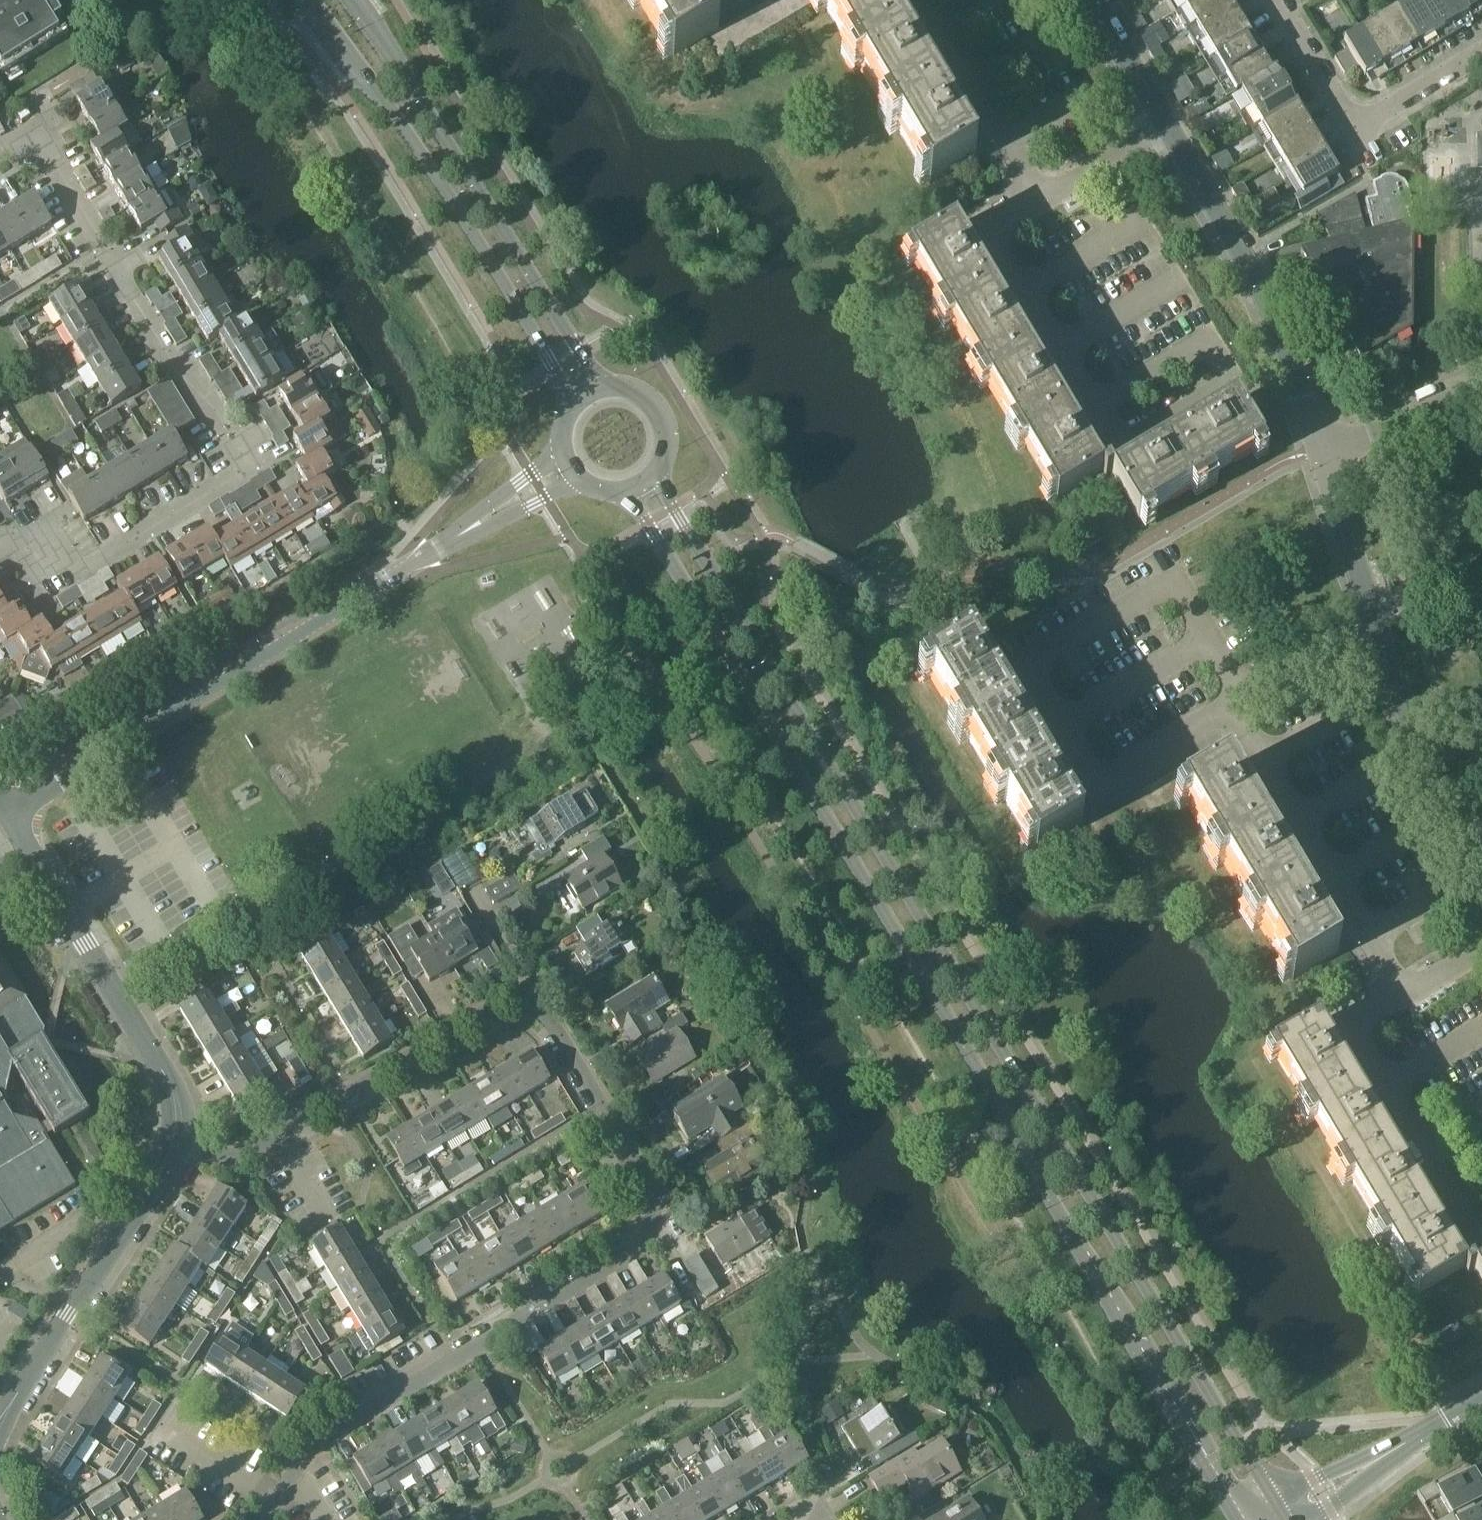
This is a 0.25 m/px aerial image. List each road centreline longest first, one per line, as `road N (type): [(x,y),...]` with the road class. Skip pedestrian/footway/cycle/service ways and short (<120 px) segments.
road 1 (primary): [(1283,1517),(659,475)]
road 2 (primary): [(629,495),(1241,1519)]
road 3 (residential): [(181,1142),(225,1156),(249,1150),(481,1009),(511,1003),(552,1023),(652,1193),(655,1214),(639,1246),(321,1438),(281,1499)]
road 4 (residential): [(0,531),(60,573),(243,468),(32,133),(0,151)]
road 5 (unclassified): [(1328,446),(1267,302),(1098,0)]
road 6 (unclassified): [(1406,993),(1259,753),(1244,702),(1377,623)]
road 7 (primary): [(308,0),(463,214),(571,401)]
road 8 (residential): [(9,809),(407,566)]
road 9 (primary): [(603,384),(348,0)]
road 10 (residential): [(181,1142),(168,1073),(9,809)]
road 11 (residential): [(0,1419),(181,1142)]
road 12 (residential): [(1275,0),(1353,130),(1481,52)]
road 13 (unclassified): [(1452,1203),(1349,1028),(1406,993)]
road 14 (unclassified): [(1481,841),(1403,698),(1377,623)]
road 15 (unclassified): [(1283,1517),(1481,1397)]
road 16 (unclassified): [(407,566),(565,470)]
road 17 (unclassified): [(1377,623),(1328,446)]
road 18 (unclassified): [(1328,446),(1413,421),(1481,385)]
road 19 (residential): [(281,1499),(157,1424)]
road 20 (primary): [(659,475),(668,457),(667,419),(641,390),(603,384)]

